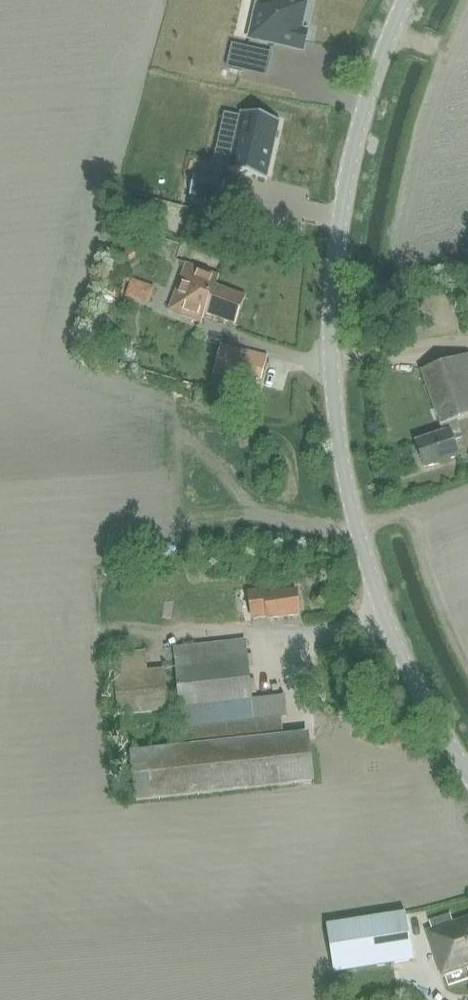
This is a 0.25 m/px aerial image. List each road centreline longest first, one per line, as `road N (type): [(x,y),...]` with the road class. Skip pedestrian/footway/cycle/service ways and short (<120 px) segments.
road 1 (unclassified): [(467,769),(412,679),(388,622),(343,430),(336,327),(349,171),(368,82),(400,0)]
road 2 (track): [(467,347),(337,364)]

